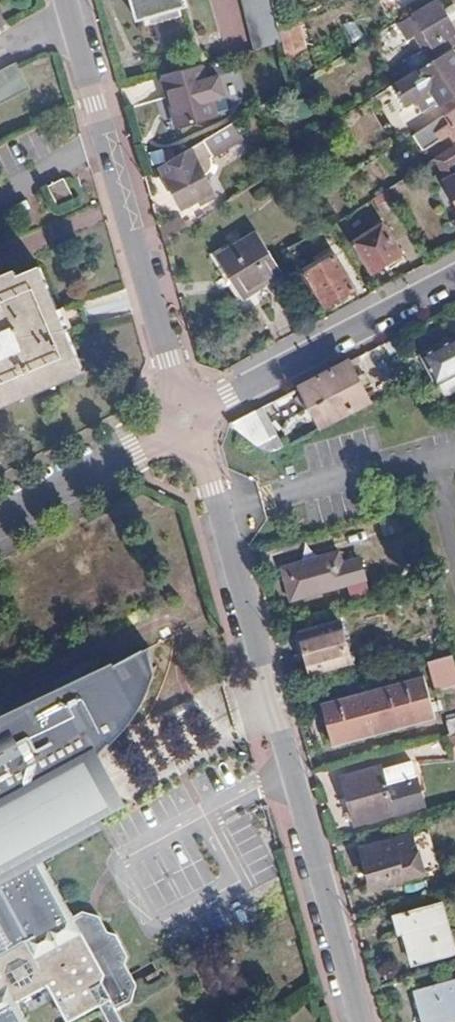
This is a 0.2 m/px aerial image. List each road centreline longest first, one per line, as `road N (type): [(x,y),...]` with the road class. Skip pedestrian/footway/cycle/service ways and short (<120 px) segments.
road 1 (residential): [(196,440),(363,1021)]
road 2 (residential): [(67,0),(179,394)]
road 3 (unclassified): [(208,406),(454,277)]
road 4 (residential): [(165,430),(0,517)]

